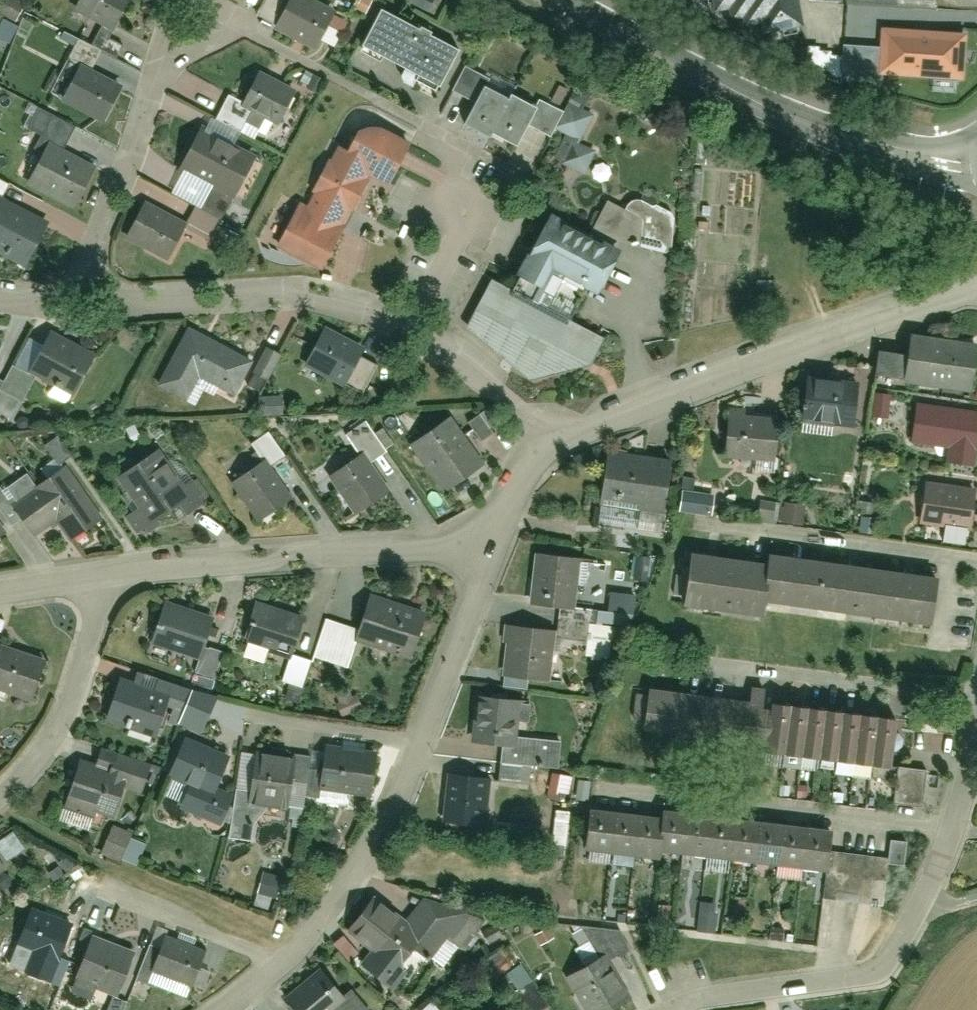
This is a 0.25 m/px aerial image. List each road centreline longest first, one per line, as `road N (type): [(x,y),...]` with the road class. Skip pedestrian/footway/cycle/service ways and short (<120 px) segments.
road 1 (residential): [(499,527),(451,678),(359,879),(297,954),(230,1009)]
road 2 (tertiary): [(556,0),(849,139),(976,165)]
road 3 (residential): [(976,290),(556,437)]
road 4 (residential): [(694,1009),(858,982),(894,957),(923,916),(976,756)]
road 5 (residential): [(499,527),(426,549),(108,585)]
road 6 (residential): [(412,329),(367,308),(311,297),(82,300)]
road 7 (residential): [(82,300),(165,70)]
road 8 (residential): [(0,793),(64,730),(108,585)]
road 9 (residential): [(556,437),(412,329)]
road 10 (residential): [(412,329),(484,195)]

